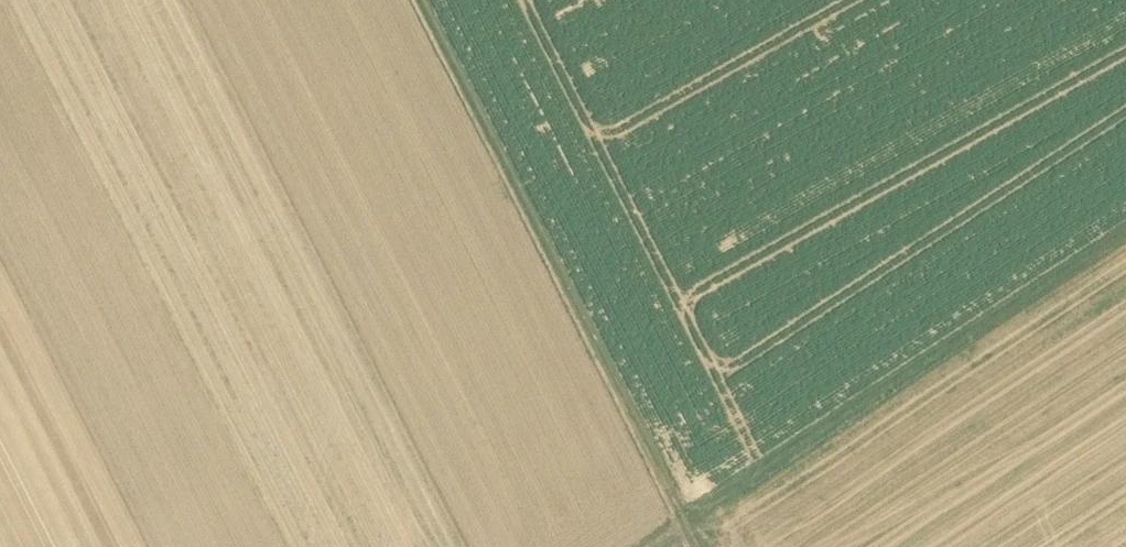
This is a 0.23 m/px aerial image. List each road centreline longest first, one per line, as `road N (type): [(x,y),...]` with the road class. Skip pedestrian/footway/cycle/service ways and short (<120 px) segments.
road 1 (track): [(697,546),(420,0)]
road 2 (track): [(654,546),(1125,233)]

